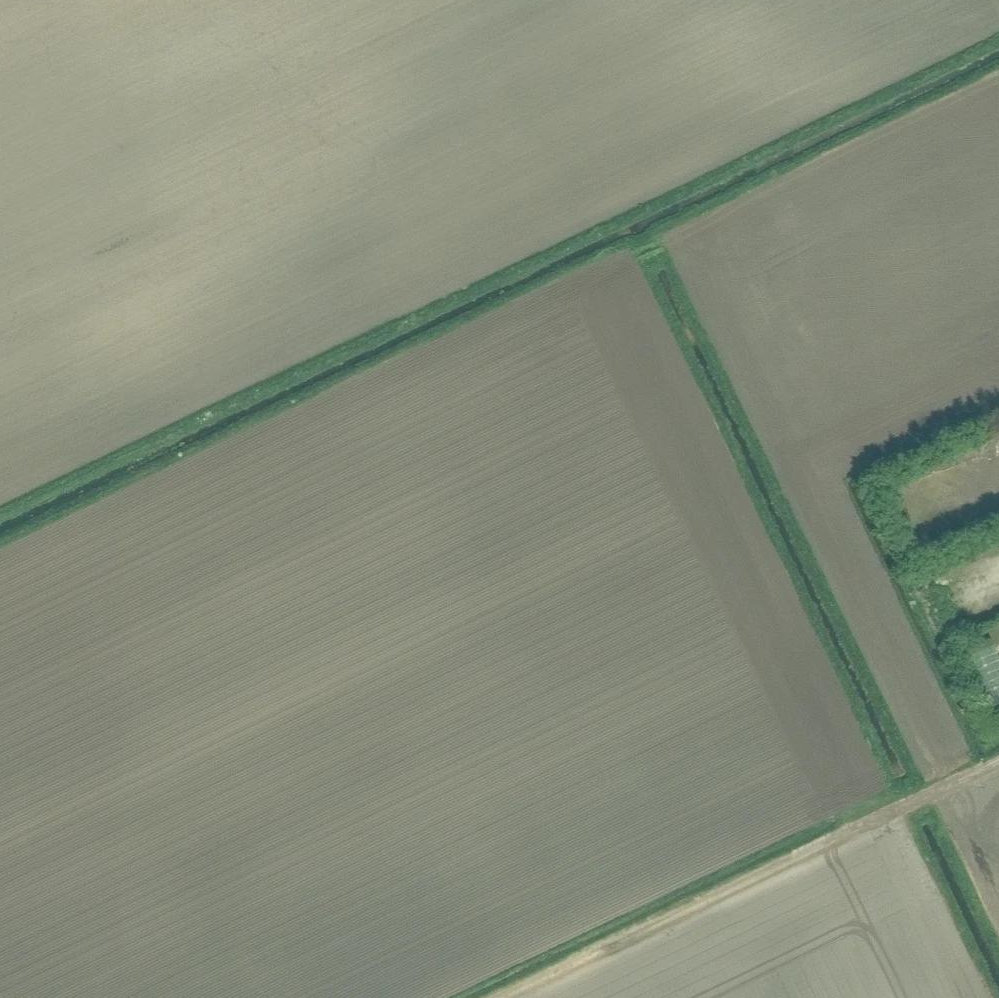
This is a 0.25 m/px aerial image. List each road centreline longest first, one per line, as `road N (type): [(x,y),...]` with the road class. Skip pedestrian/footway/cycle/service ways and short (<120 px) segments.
road 1 (track): [(998,764),(510,997)]

